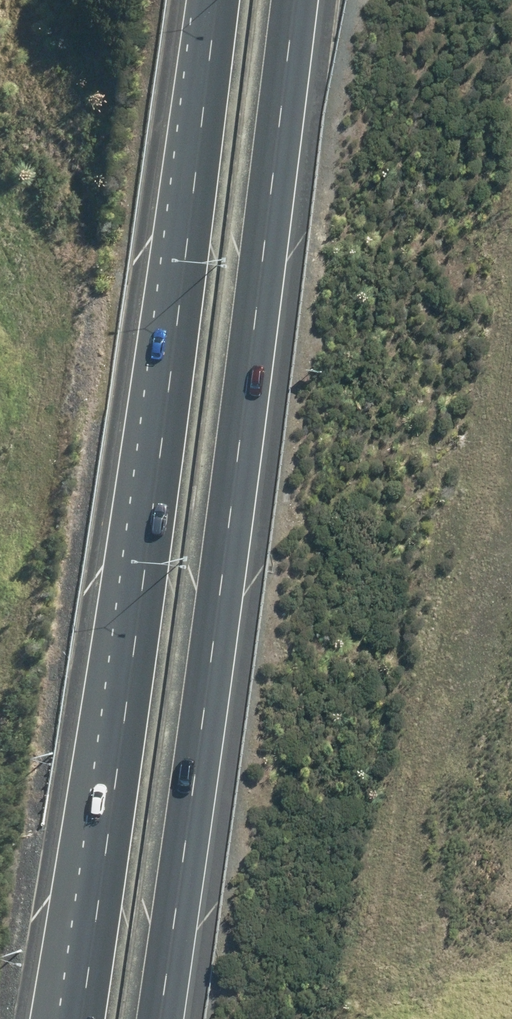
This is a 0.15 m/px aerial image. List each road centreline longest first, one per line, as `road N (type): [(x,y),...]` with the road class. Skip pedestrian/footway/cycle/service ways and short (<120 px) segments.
road 1 (motorway): [(295,0),(156,1018)]
road 2 (motorway): [(79,1018),(217,0)]

